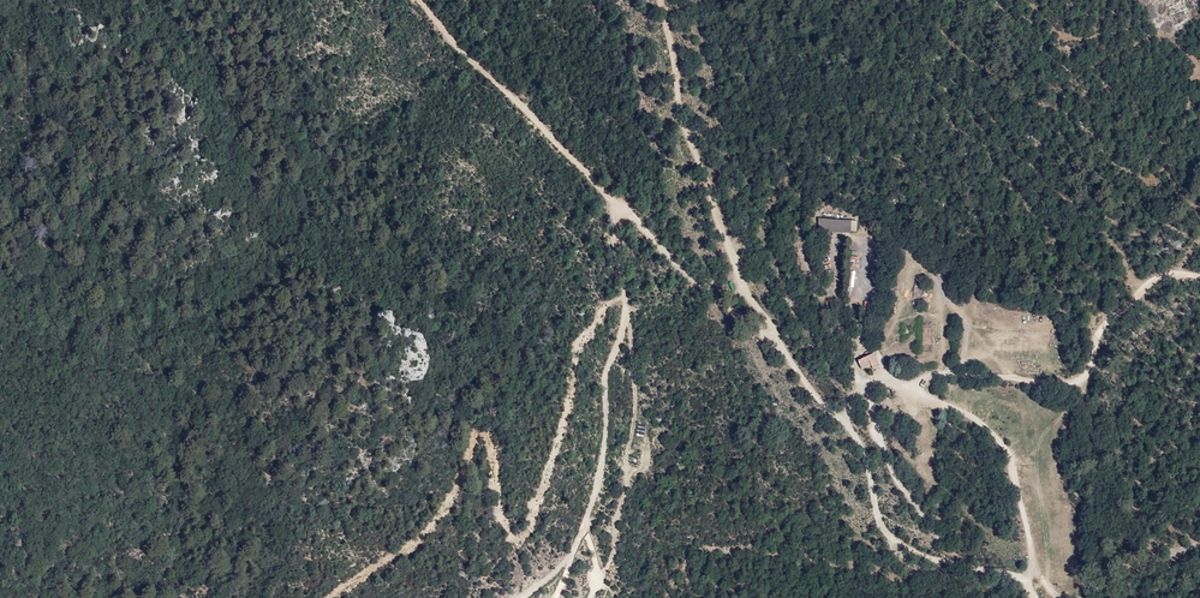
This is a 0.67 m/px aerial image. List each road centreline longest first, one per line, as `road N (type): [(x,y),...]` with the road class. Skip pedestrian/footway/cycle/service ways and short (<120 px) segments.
road 1 (track): [(887,532),(865,449),(791,363),(747,295),(655,0)]
road 2 (track): [(1199,276),(1154,277),(1107,321),(1084,375),(1073,380),(962,372),(907,387)]
road 3 (track): [(427,0),(620,209)]
road 4 (track): [(963,567),(896,482),(862,393),(862,384),(889,381)]
road 5 (track): [(584,530),(601,467),(605,379),(625,316)]
road 6 (unclassified): [(1035,597),(1020,578),(918,553),(887,532)]
road 7 (track): [(620,209),(686,277),(722,294),(747,295)]
road 8 (track): [(1080,597),(1120,572),(1199,545)]

